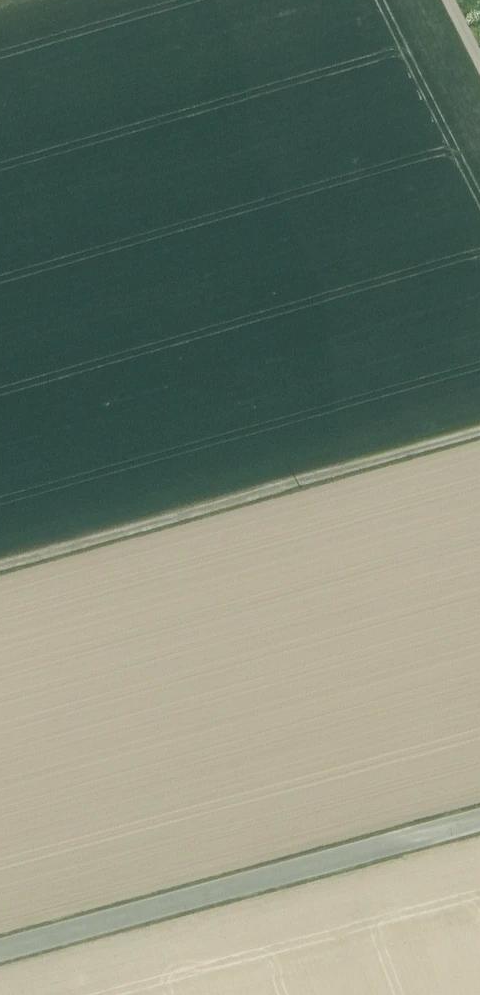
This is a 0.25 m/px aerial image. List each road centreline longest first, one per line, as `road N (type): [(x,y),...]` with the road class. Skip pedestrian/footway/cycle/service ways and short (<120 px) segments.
road 1 (track): [(479,432),(0,560)]
road 2 (residential): [(0,952),(479,826)]

